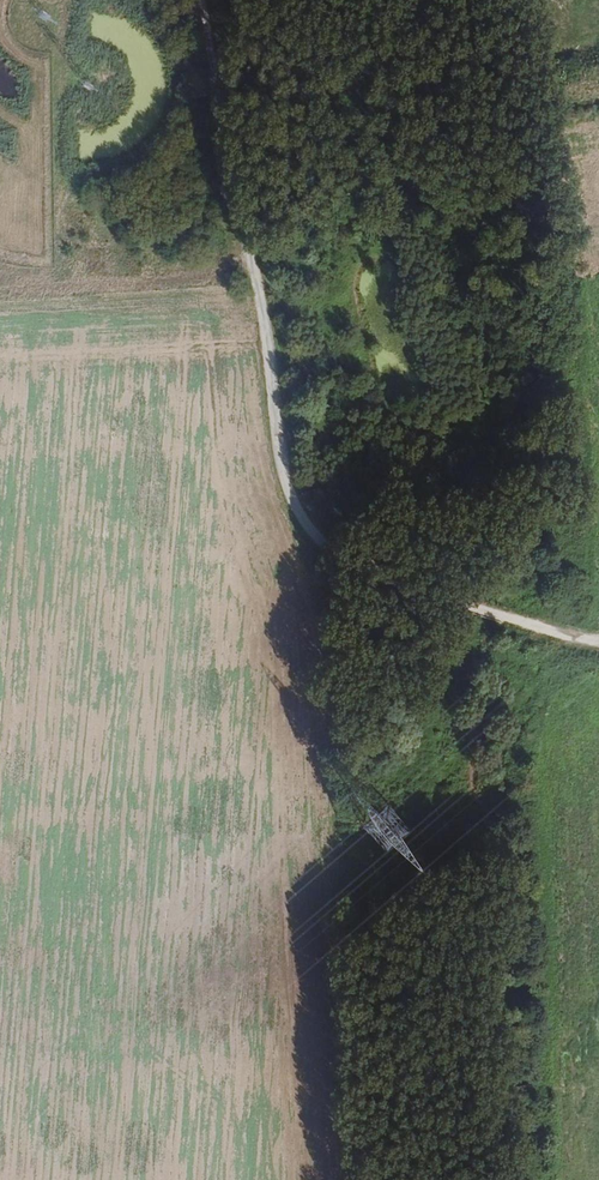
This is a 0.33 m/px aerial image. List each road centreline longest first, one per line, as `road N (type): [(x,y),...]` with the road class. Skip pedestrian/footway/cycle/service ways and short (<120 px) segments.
road 1 (unclassified): [(0,254),(51,264),(51,57),(14,29),(10,0)]

